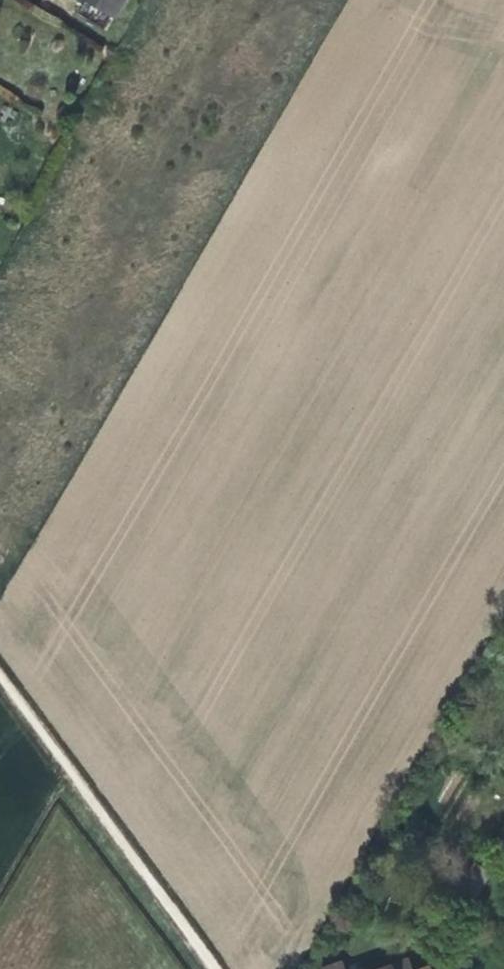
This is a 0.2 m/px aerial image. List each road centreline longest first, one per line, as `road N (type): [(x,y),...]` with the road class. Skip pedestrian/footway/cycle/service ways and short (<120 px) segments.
road 1 (unclassified): [(281,0),(280,25),(75,402)]
road 2 (track): [(209,968),(0,680)]
road 3 (residential): [(75,402),(192,465)]

